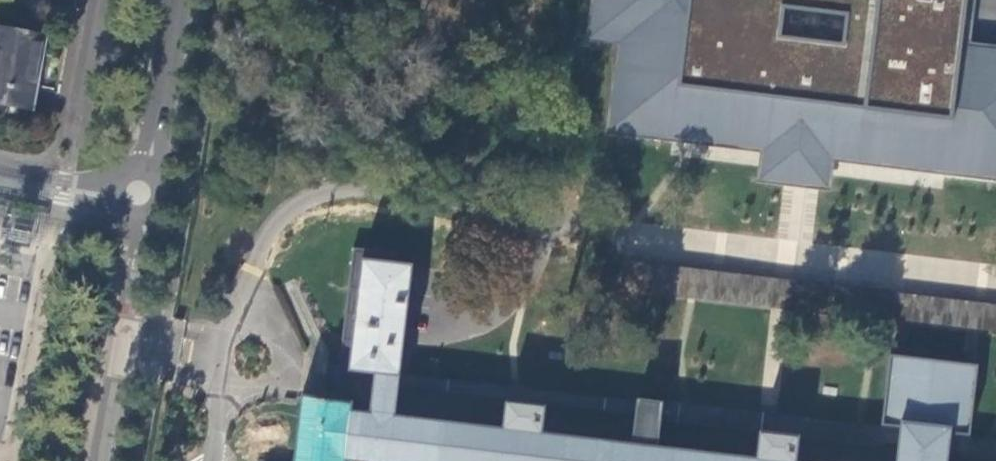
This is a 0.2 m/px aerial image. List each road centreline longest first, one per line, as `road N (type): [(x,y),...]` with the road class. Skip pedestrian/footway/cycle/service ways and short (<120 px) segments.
road 1 (residential): [(144,203),(97,460)]
road 2 (tertiary): [(0,175),(144,203)]
road 3 (tertiary): [(170,65),(144,203)]

